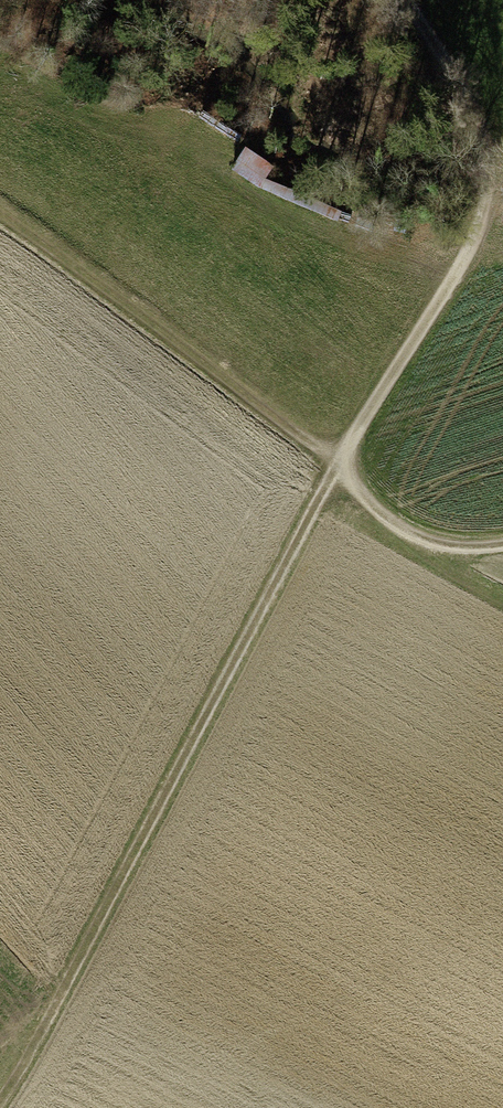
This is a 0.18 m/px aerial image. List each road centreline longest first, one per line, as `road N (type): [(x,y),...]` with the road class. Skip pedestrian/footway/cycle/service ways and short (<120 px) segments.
road 1 (track): [(0,1097),(333,464)]
road 2 (track): [(333,464),(473,231),(487,185),(484,147),(463,97),(402,0)]
road 3 (track): [(0,206),(333,464)]

